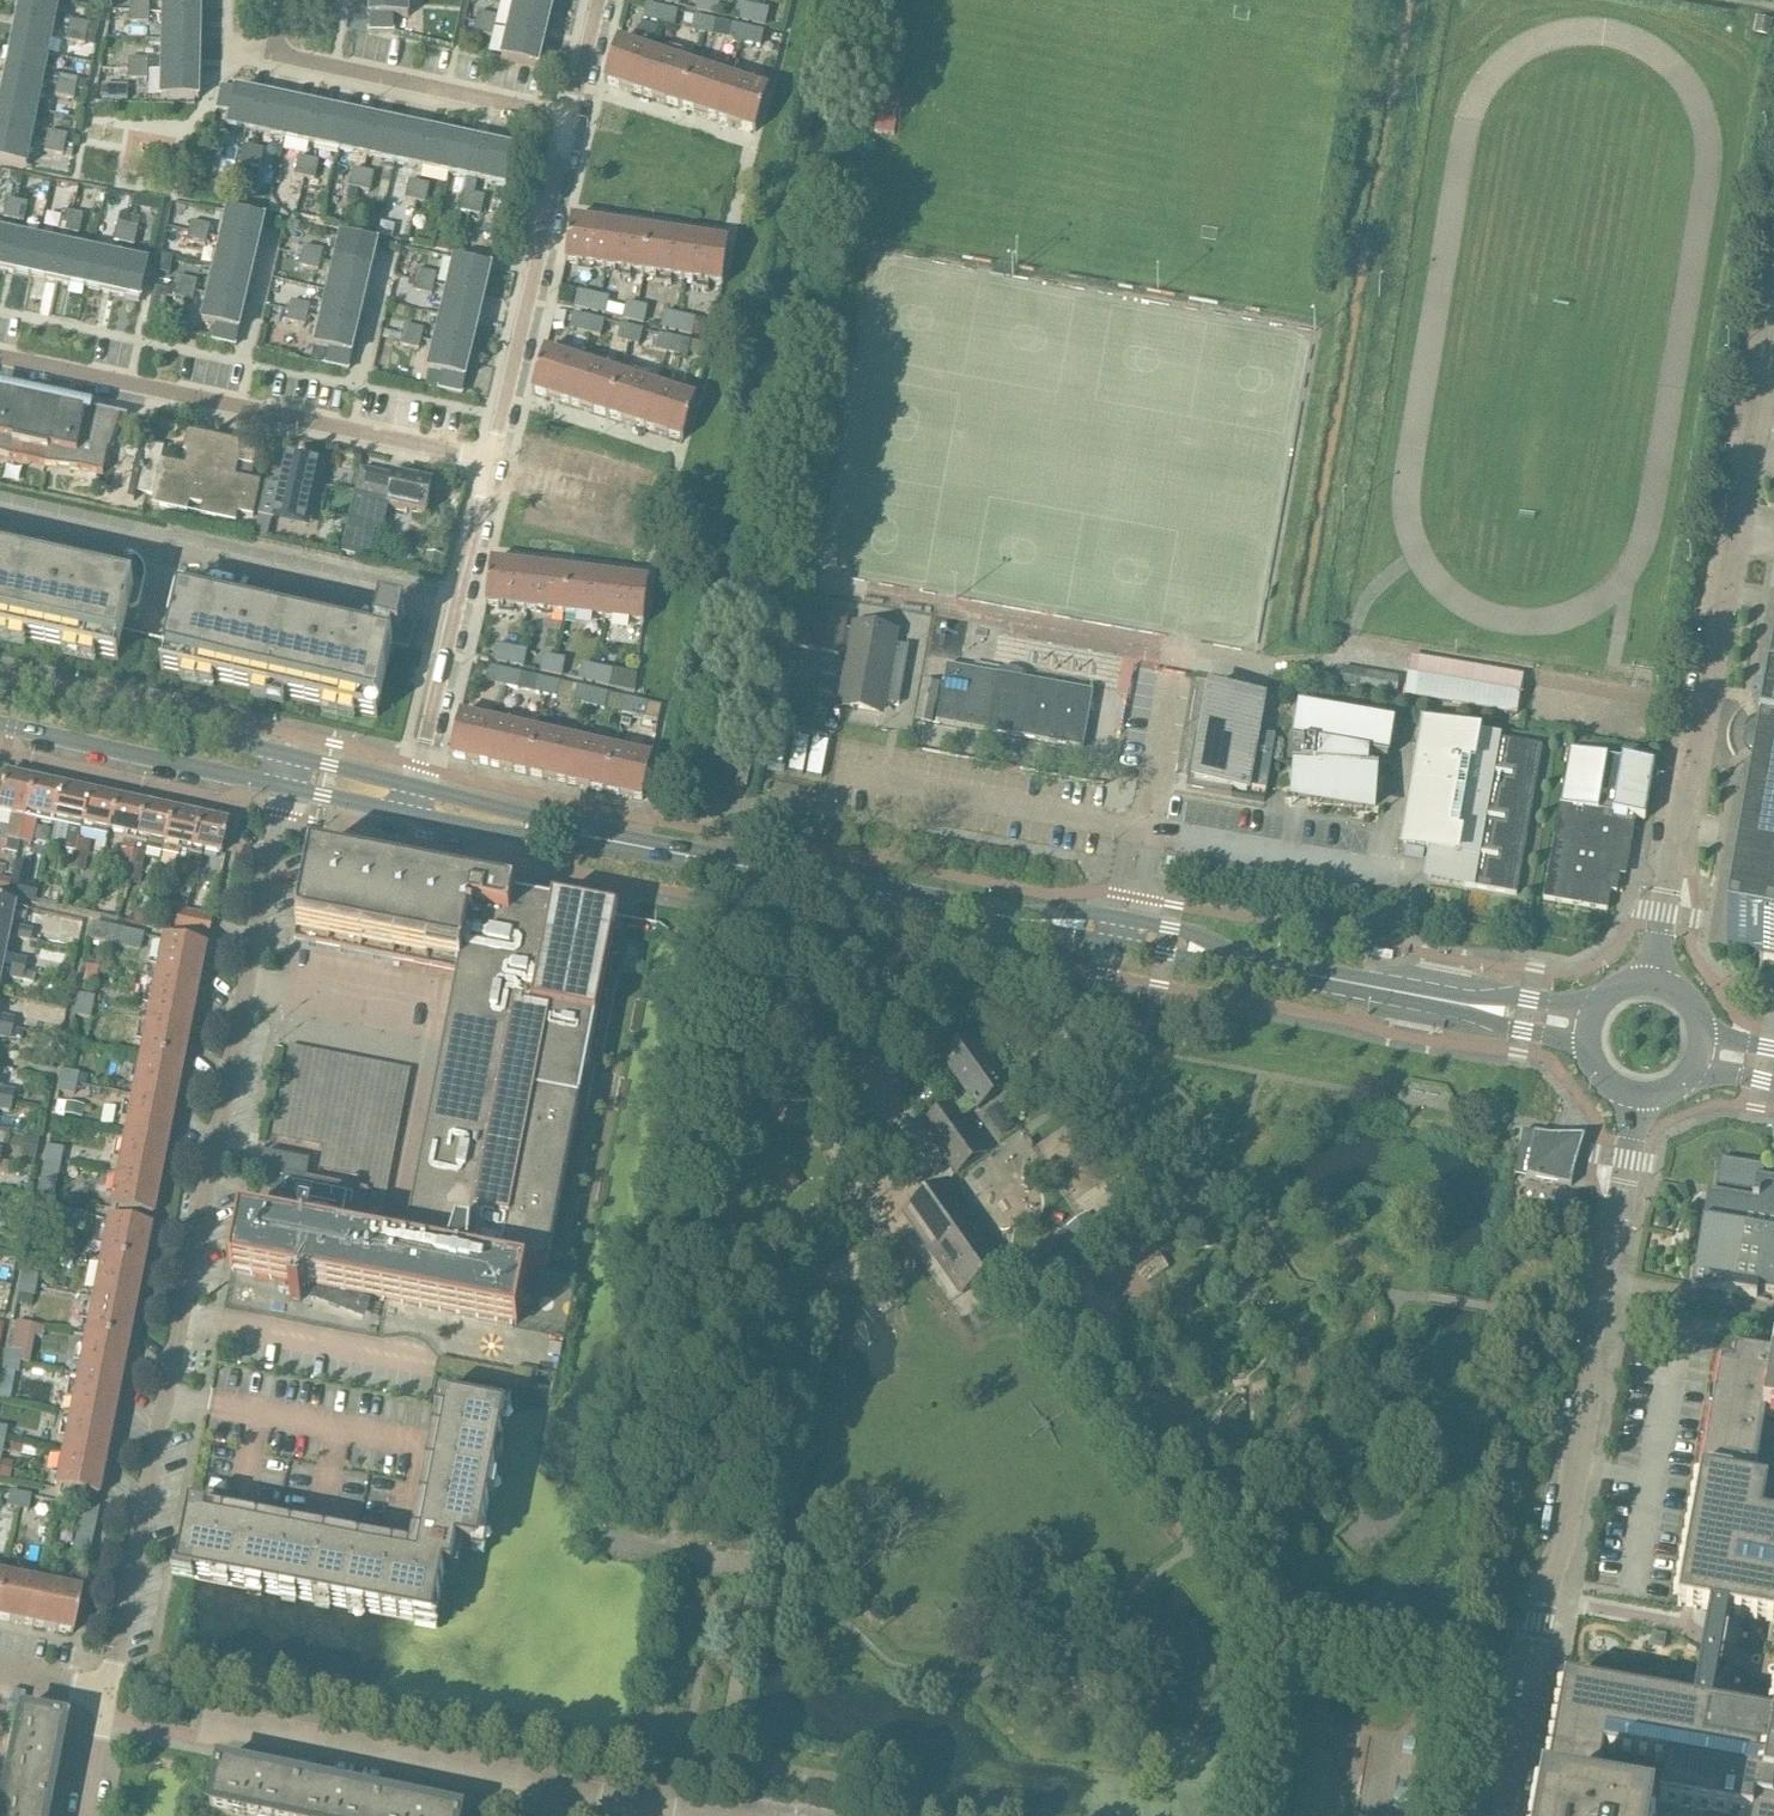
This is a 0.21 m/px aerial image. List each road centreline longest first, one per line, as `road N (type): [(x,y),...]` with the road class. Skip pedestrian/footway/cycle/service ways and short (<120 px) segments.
road 1 (residential): [(106,1692),(286,796)]
road 2 (residential): [(1512,1815),(1641,1098)]
road 3 (residential): [(1652,979),(1773,264)]
road 4 (residential): [(491,460),(0,356)]
road 5 (tertiary): [(1011,916),(548,830)]
road 6 (residential): [(454,613),(0,511)]
road 7 (residential): [(640,1799),(237,1722)]
road 8 (residential): [(569,120),(273,55),(285,0)]
road 9 (residential): [(491,460),(569,120)]
road 10 (tertiary): [(297,752),(0,688)]
road 11 (tertiary): [(0,732),(286,796)]
road 12 (tertiary): [(1246,963),(1196,930),(1082,909),(1011,916)]
road 13 (tertiary): [(1011,916),(1165,956),(1246,963)]
road 14 (tertiary): [(1466,1001),(1246,963)]
road 15 (residential): [(416,782),(454,613)]
road 16 (residential): [(454,613),(491,460)]
road 17 (tertiary): [(403,817),(548,830)]
road 18 (tertiary): [(548,830),(416,782)]
road 19 (tertiary): [(1594,1008),(1528,998),(1466,1001)]
road 20 (tertiary): [(1466,1001),(1524,1031),(1586,1041)]
road 21 (residential): [(85,1815),(106,1692)]
road 22 (residential): [(569,120),(595,0)]
road 23 (tertiary): [(416,782),(297,752)]

